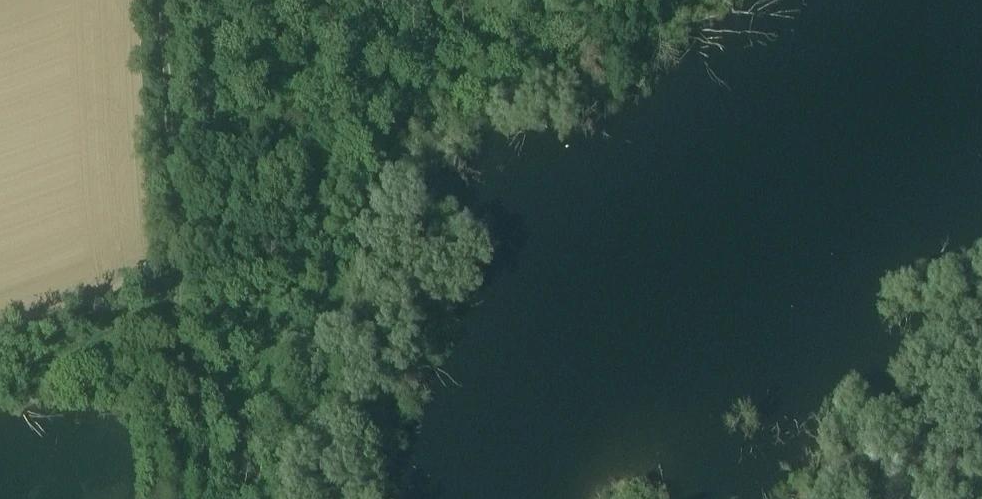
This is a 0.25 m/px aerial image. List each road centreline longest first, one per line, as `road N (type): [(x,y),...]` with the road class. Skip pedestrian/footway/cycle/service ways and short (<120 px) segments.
road 1 (track): [(162,0),(186,498)]

